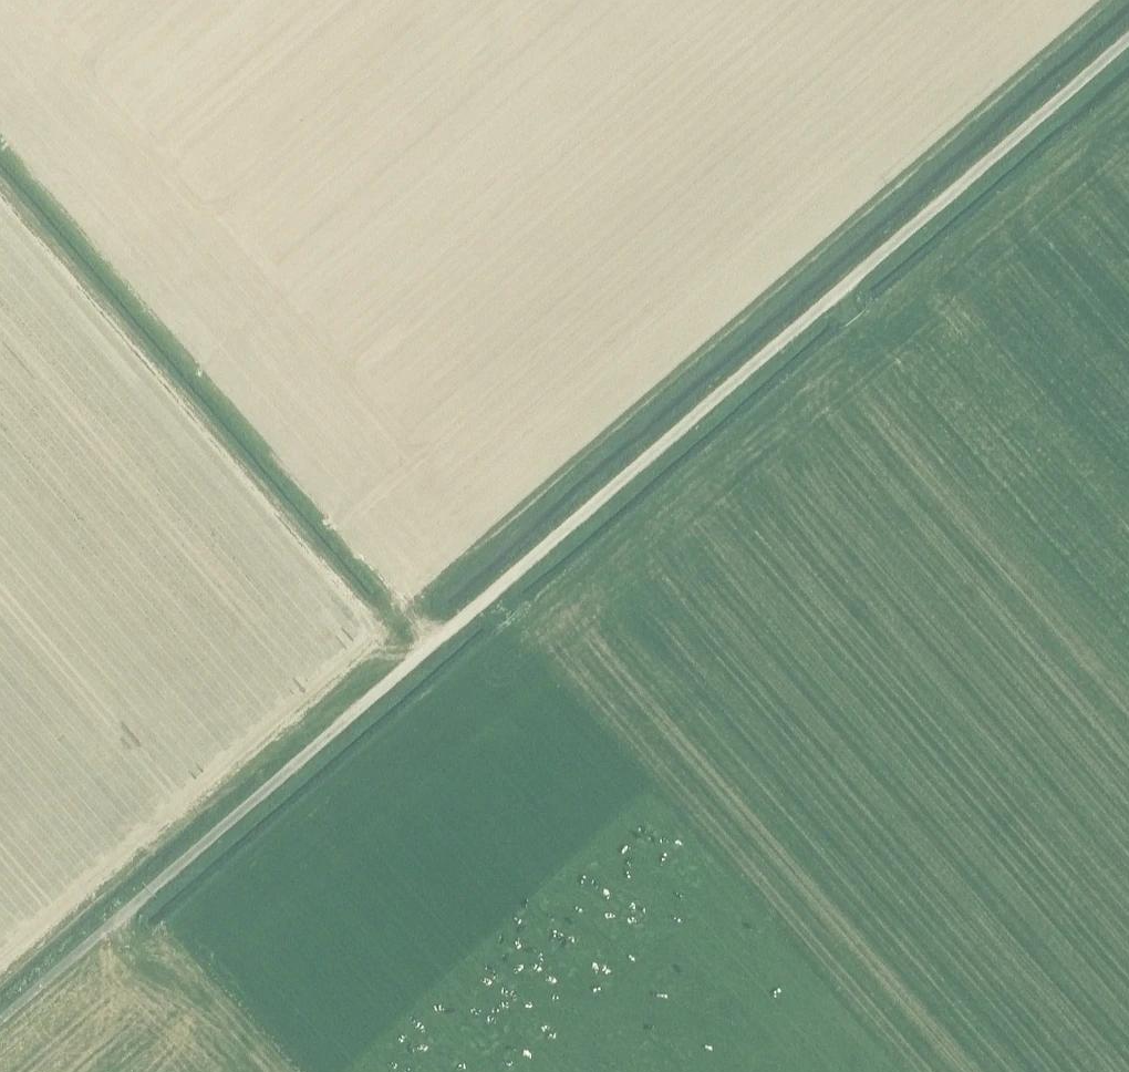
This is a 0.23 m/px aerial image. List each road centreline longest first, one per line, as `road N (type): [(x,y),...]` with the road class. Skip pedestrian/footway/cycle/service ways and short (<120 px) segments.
road 1 (track): [(0,1022),(1128,42)]

